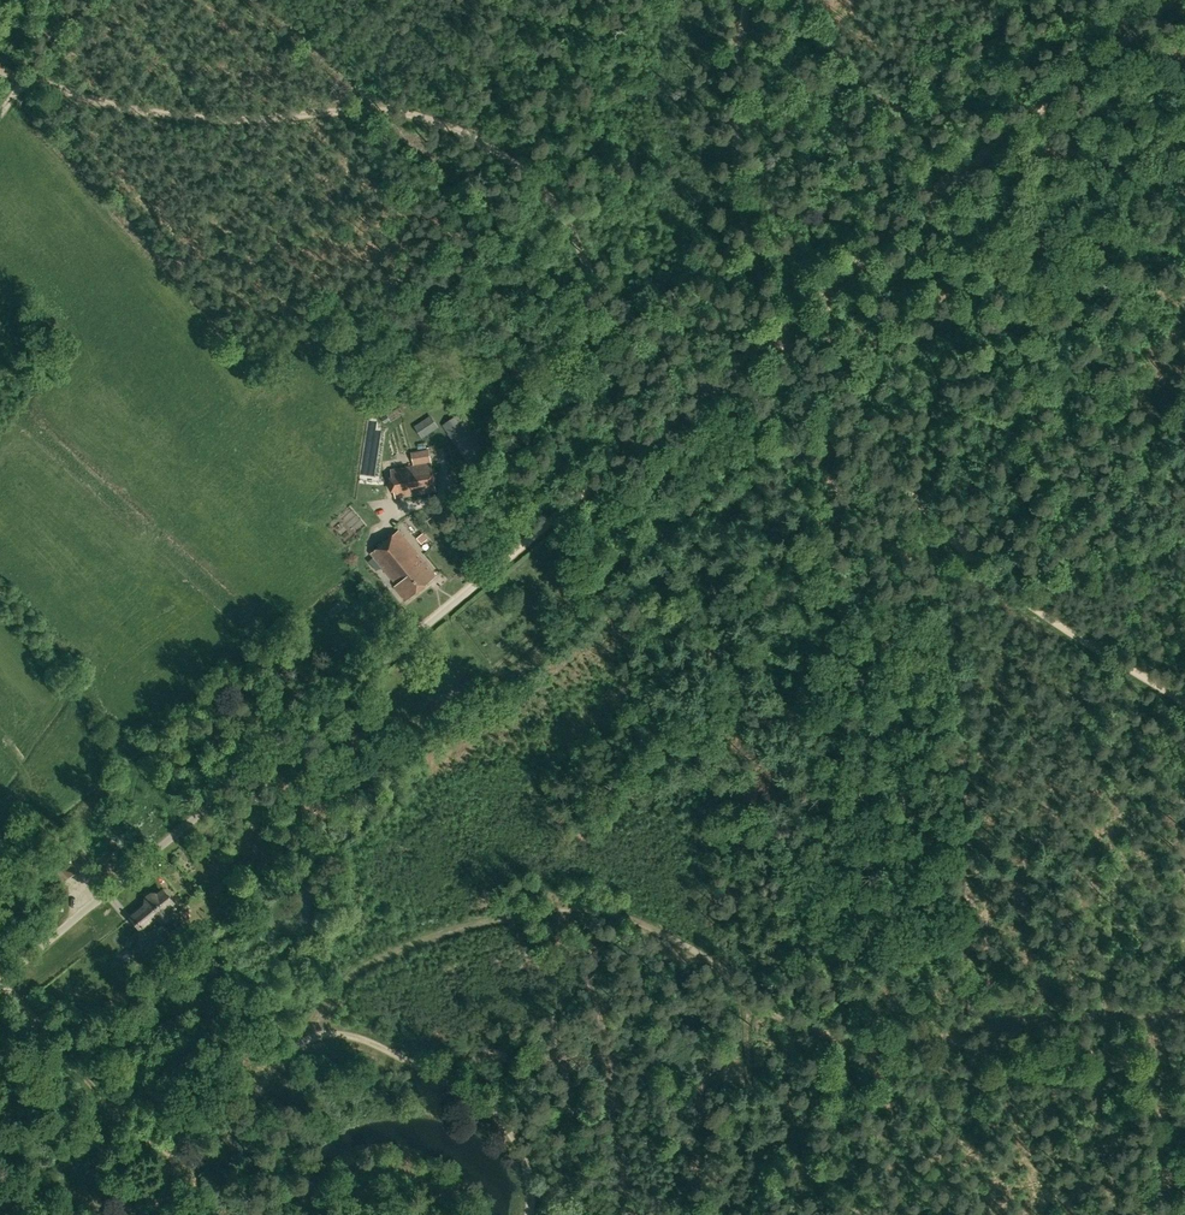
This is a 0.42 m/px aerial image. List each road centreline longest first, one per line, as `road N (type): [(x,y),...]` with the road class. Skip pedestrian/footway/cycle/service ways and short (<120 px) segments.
road 1 (track): [(1184,1008),(847,1039),(741,1003),(602,1025),(438,1066),(322,1024),(229,1148),(189,1163)]
road 2 (track): [(746,0),(745,199),(771,307),(790,348),(865,446),(961,546),(1035,609),(1184,700)]
road 3 (track): [(640,453),(632,334),(606,254),(589,222),(520,159),(482,136),(413,117),(191,114),(0,59)]
road 4 (track): [(1164,0),(528,544)]
road 5 (unclassified): [(0,973),(109,895),(528,544)]
road 6 (track): [(189,1163),(122,1122),(7,969)]

